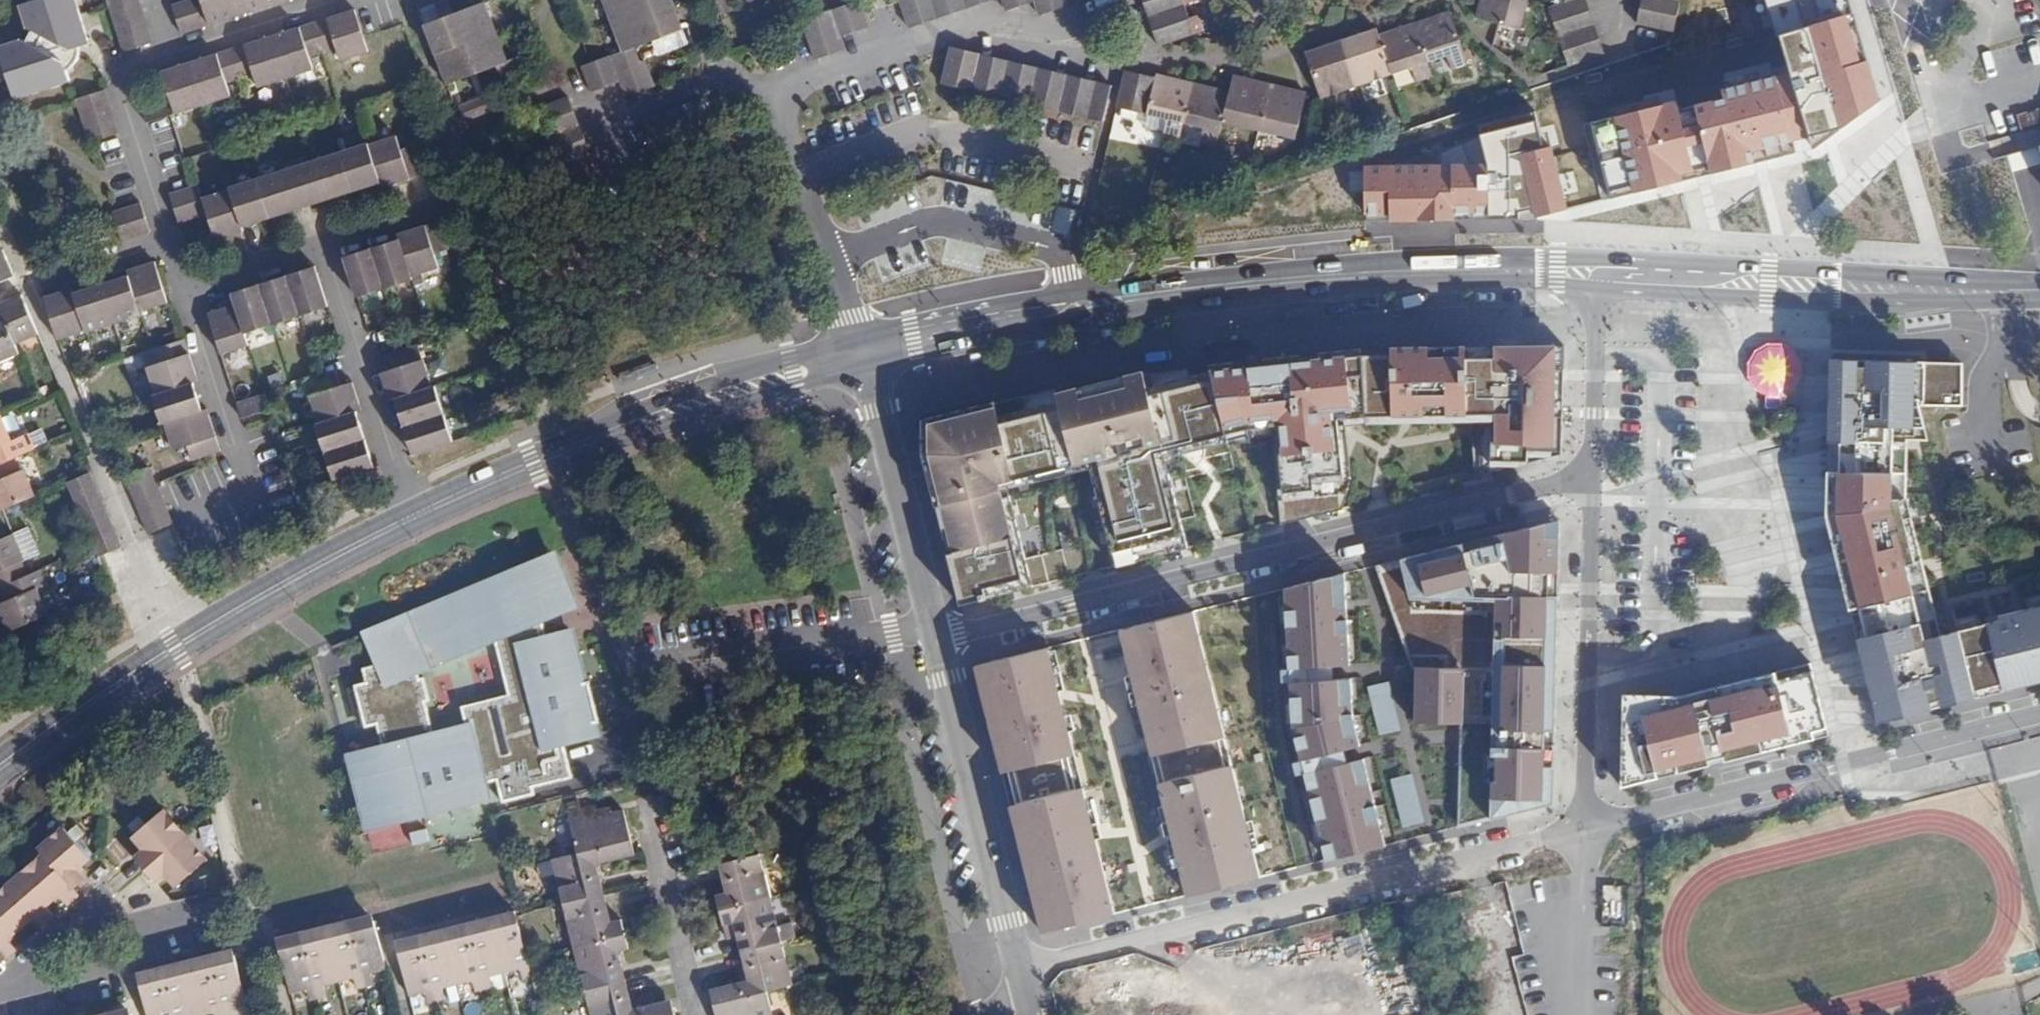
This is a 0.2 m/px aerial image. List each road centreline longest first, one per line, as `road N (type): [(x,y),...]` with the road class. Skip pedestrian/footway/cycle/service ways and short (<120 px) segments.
road 1 (secondary): [(0,765),(175,646),(351,546),(534,463),(860,348)]
road 2 (secondary): [(860,348),(971,323),(1240,283),(1596,271)]
road 3 (residential): [(1538,491),(937,637)]
road 4 (residential): [(1021,970),(1594,824)]
road 5 (residential): [(1594,824),(2039,711)]
road 6 (secondary): [(1596,271),(2039,290)]
road 7 (residential): [(1588,668),(1659,647),(1659,356),(1594,356)]
road 8 (residential): [(937,637),(1021,970)]
road 9 (residential): [(860,348),(937,637)]
road 10 (residential): [(1592,475),(1588,668)]
road 11 (residential): [(1588,668),(1586,797)]

